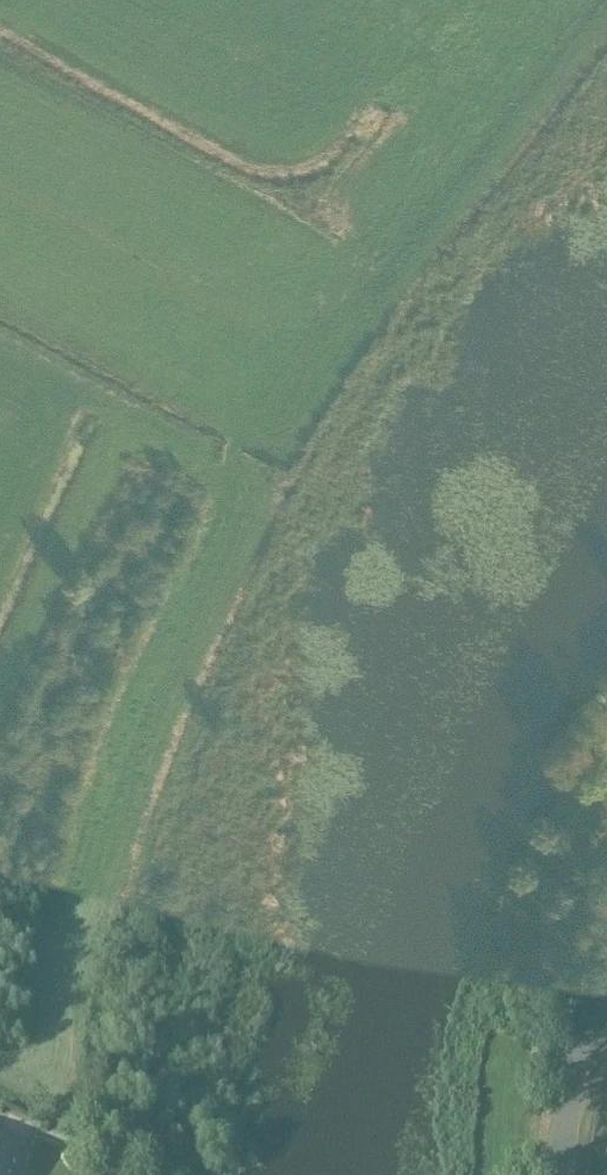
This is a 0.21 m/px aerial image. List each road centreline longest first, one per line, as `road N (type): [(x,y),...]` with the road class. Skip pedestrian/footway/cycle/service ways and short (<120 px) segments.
road 1 (tertiary): [(558,1174),(606,930)]

